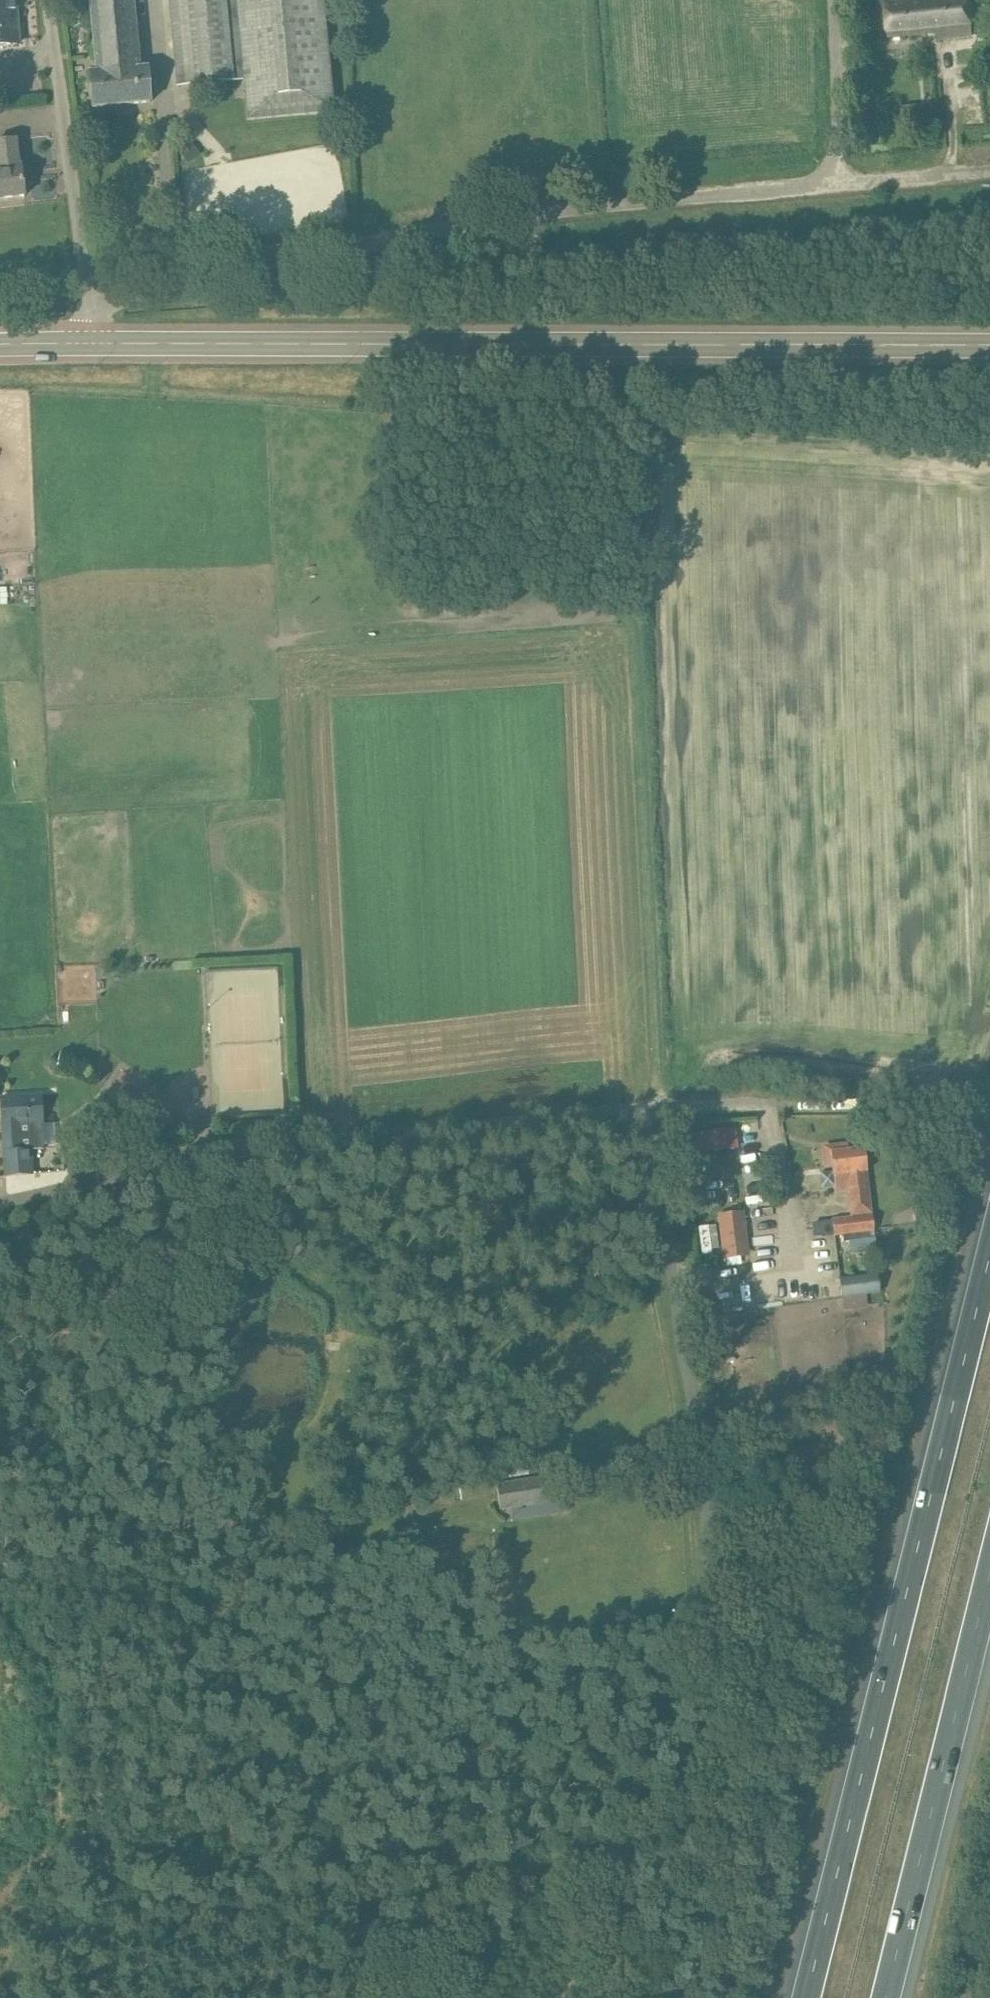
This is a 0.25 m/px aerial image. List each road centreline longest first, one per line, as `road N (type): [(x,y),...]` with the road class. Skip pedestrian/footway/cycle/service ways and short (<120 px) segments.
road 1 (tertiary): [(989,343),(86,346)]
road 2 (unclassified): [(728,1997),(733,1976),(700,1445),(664,1103)]
road 3 (motorway): [(989,1254),(803,1997)]
road 4 (unclassified): [(90,309),(481,223),(832,183)]
road 5 (unclassified): [(0,1195),(448,1123),(664,1103)]
road 6 (motorway): [(890,1997),(989,1586)]
road 7 (unclassified): [(90,309),(50,0)]
road 8 (unclassified): [(832,183),(828,0)]
road 9 (unclassified): [(832,183),(989,172)]
road 10 (unclassified): [(957,1997),(989,1864)]

